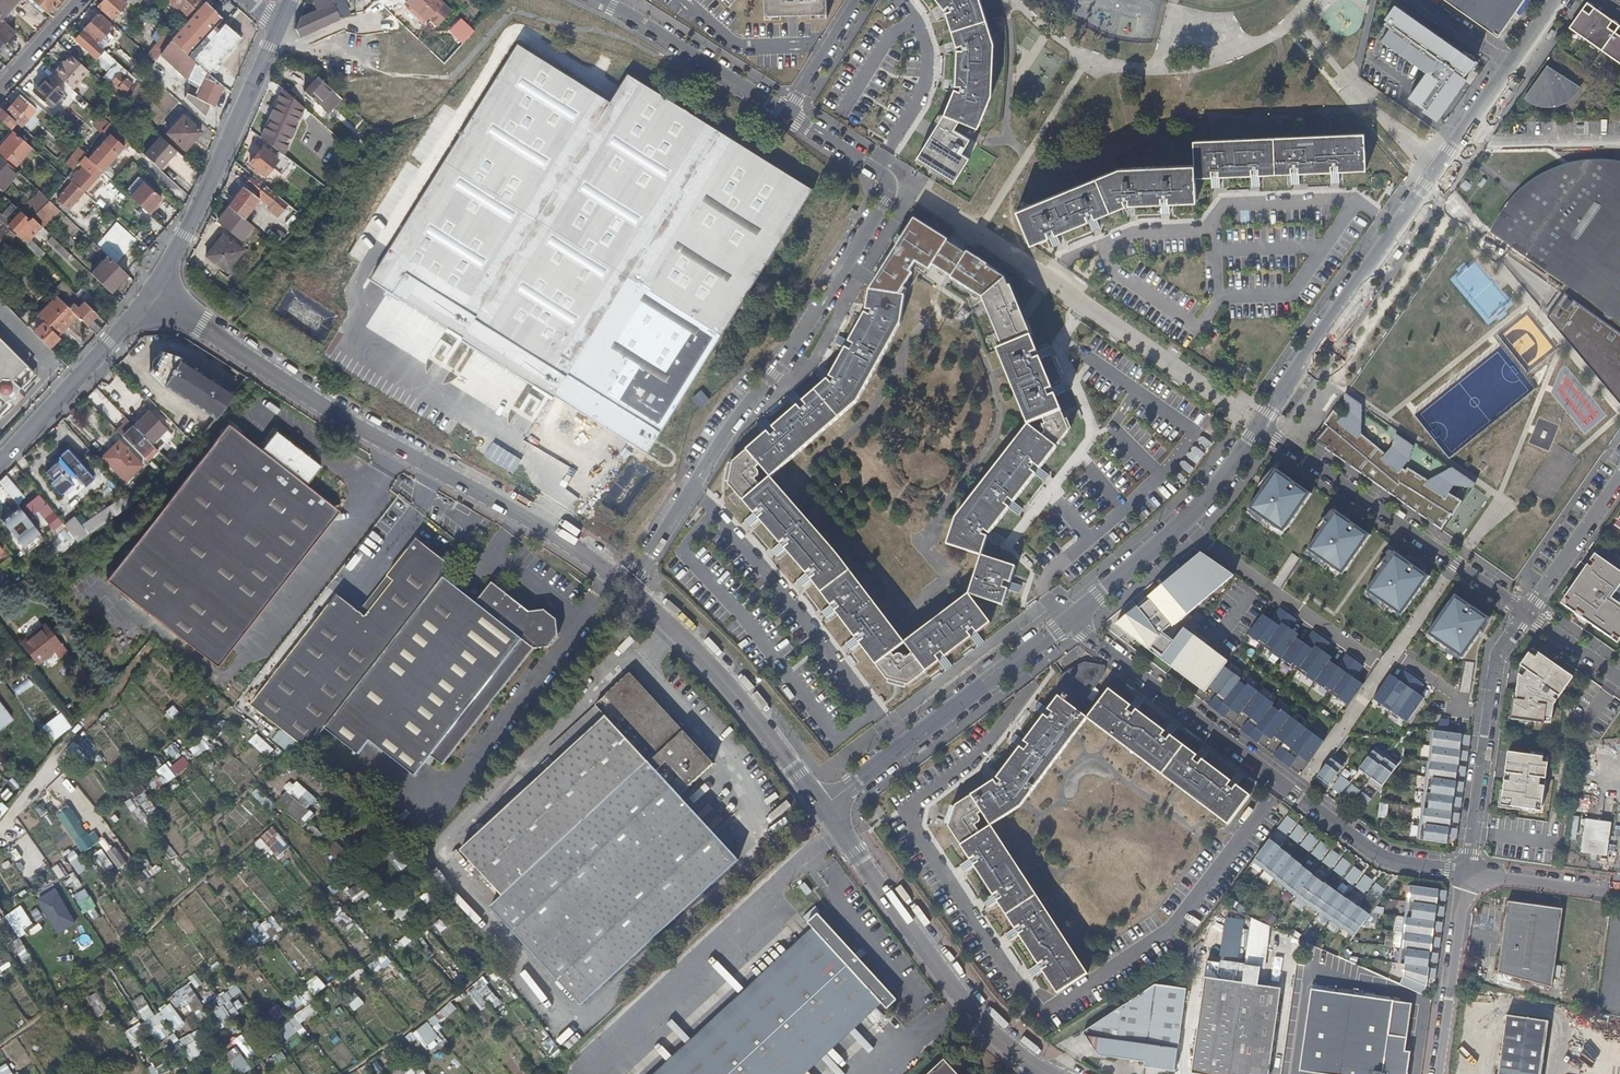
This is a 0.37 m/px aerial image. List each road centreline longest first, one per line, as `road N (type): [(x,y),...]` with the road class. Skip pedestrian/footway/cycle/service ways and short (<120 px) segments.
road 1 (residential): [(632,586),(589,554),(331,411),(151,295)]
road 2 (unclassified): [(1262,426),(1558,0)]
road 3 (residential): [(632,586),(890,187)]
road 4 (residential): [(1072,625),(1383,854),(1466,873)]
road 5 (residential): [(1045,1073),(980,1020),(825,809)]
road 6 (unclassified): [(1526,613),(1262,426)]
road 7 (residential): [(825,809),(1072,625)]
road 8 (tertiary): [(151,295),(279,27)]
road 9 (residential): [(825,809),(729,687),(632,586)]
road 10 (unclassified): [(1072,625),(1170,537),(1262,426)]
road 11 (residential): [(1466,873),(1500,654),(1526,613)]
road 12 (tertiary): [(0,463),(151,295)]
road 13 (residential): [(600,0),(788,117)]
road 14 (residential): [(1438,1073),(1466,873)]
road 15 (residential): [(1526,613),(1619,481)]
road 16 (residential): [(1466,873),(1619,894)]
road 17 (residential): [(788,117),(860,0)]
road 18 (residential): [(788,117),(890,187)]

